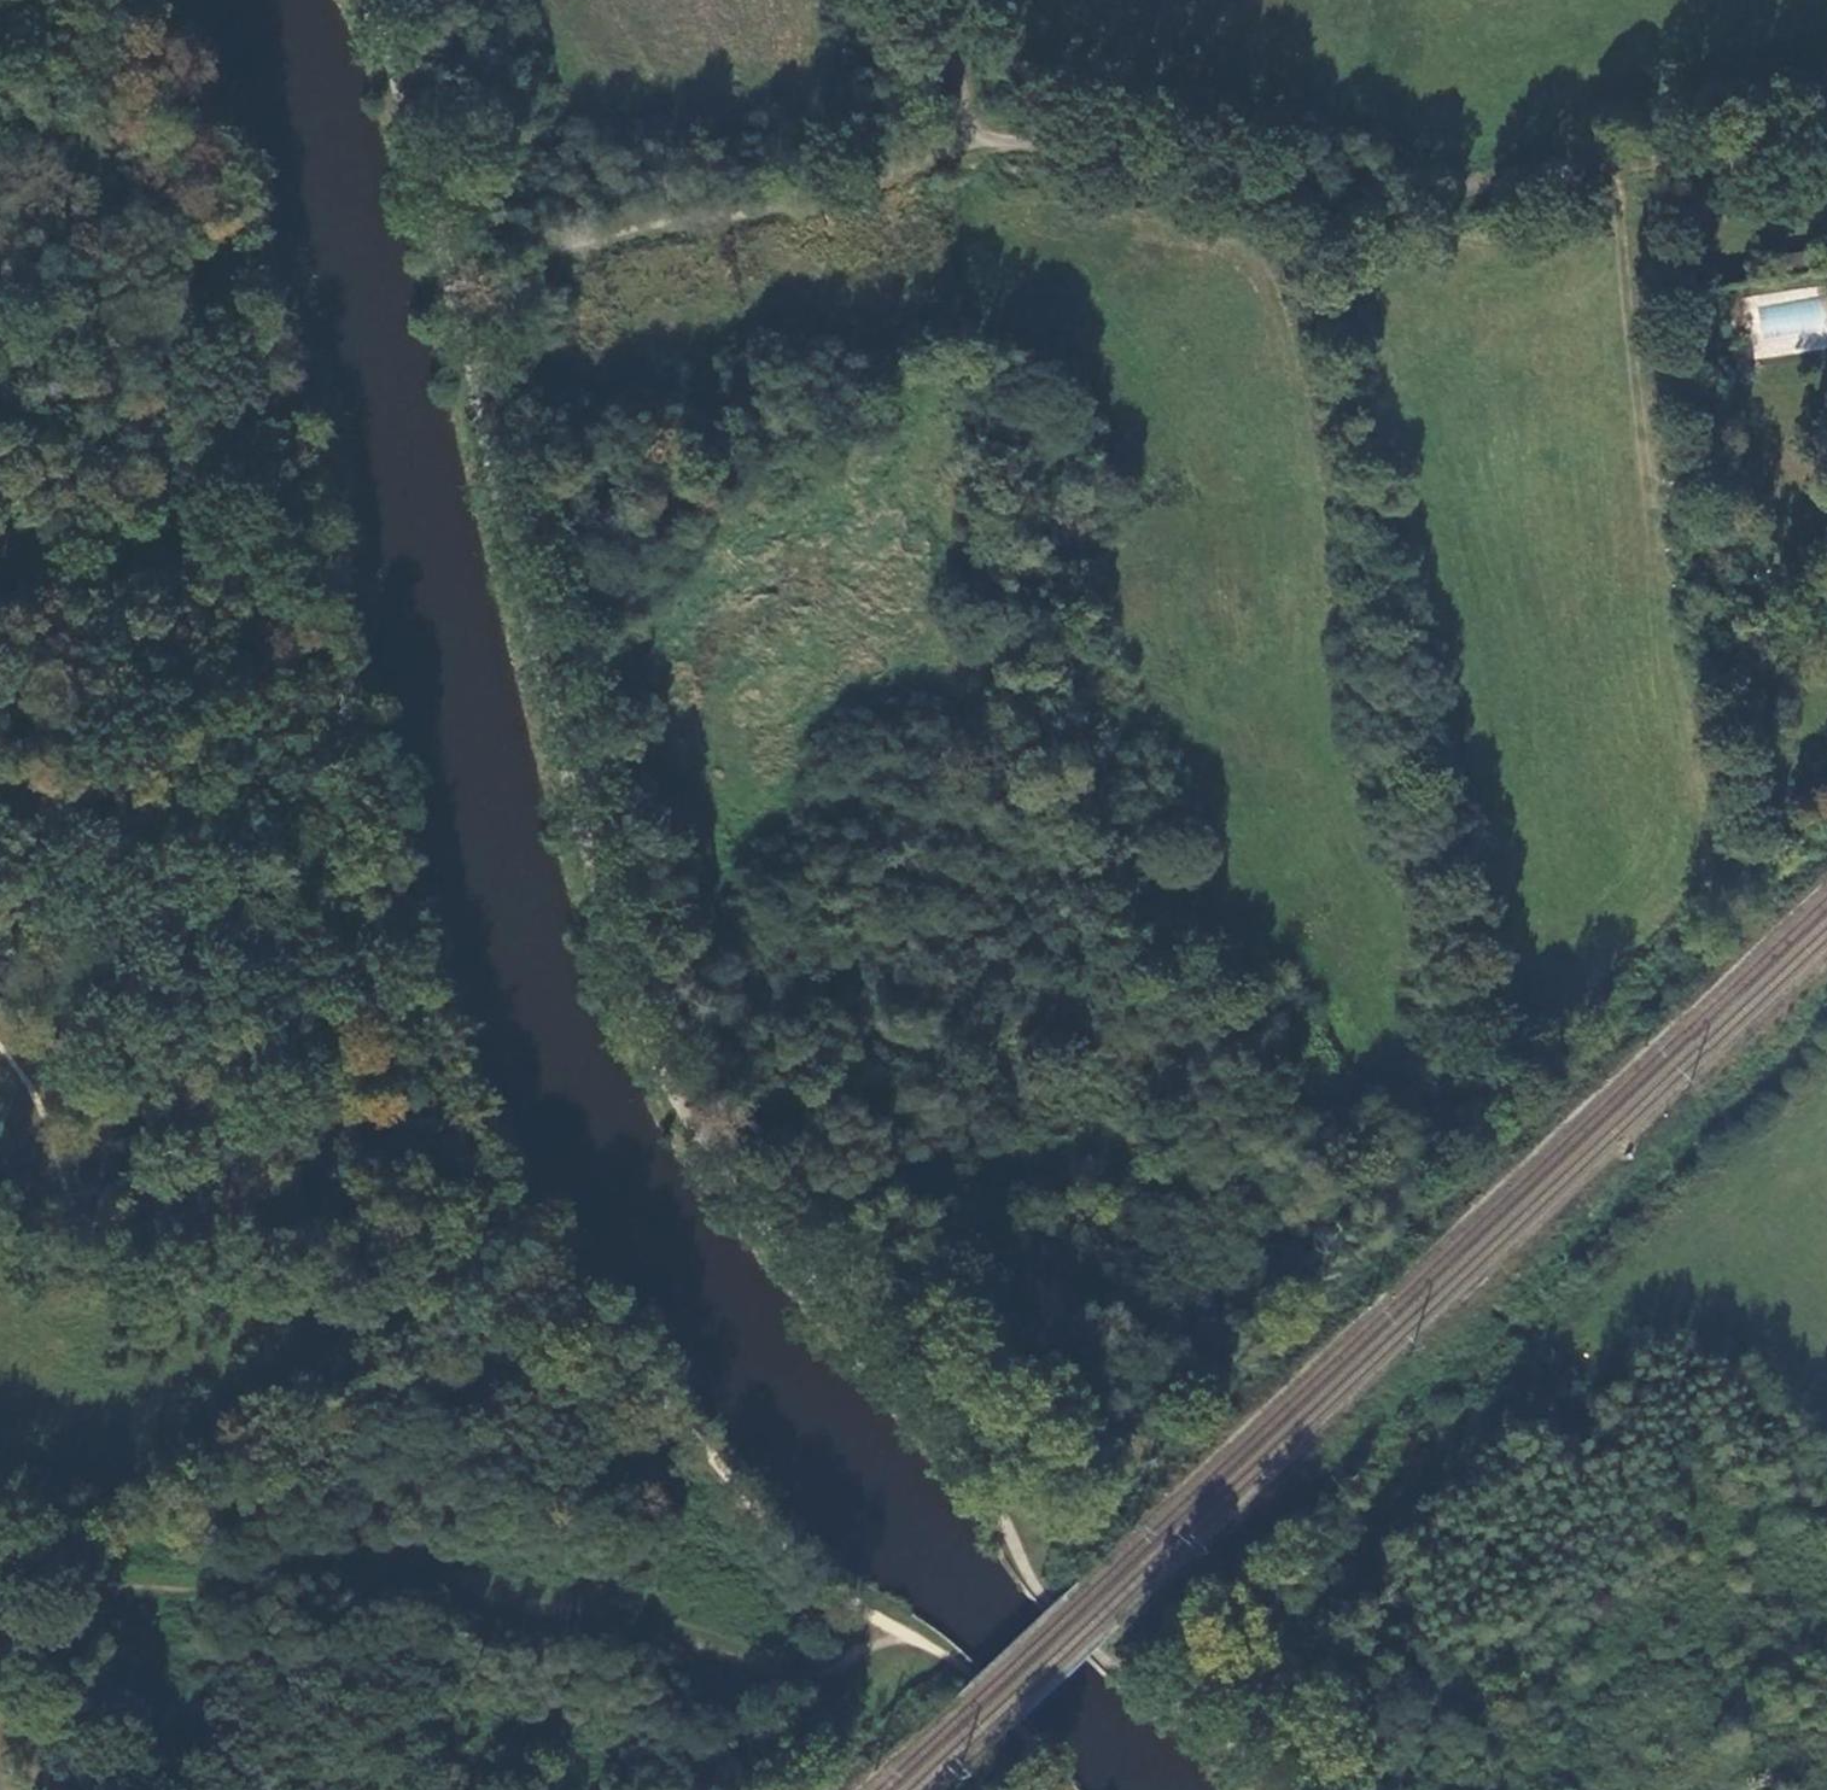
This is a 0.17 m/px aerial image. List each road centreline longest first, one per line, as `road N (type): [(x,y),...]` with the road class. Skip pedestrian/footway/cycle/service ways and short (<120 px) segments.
road 1 (track): [(943,0),(967,148)]

